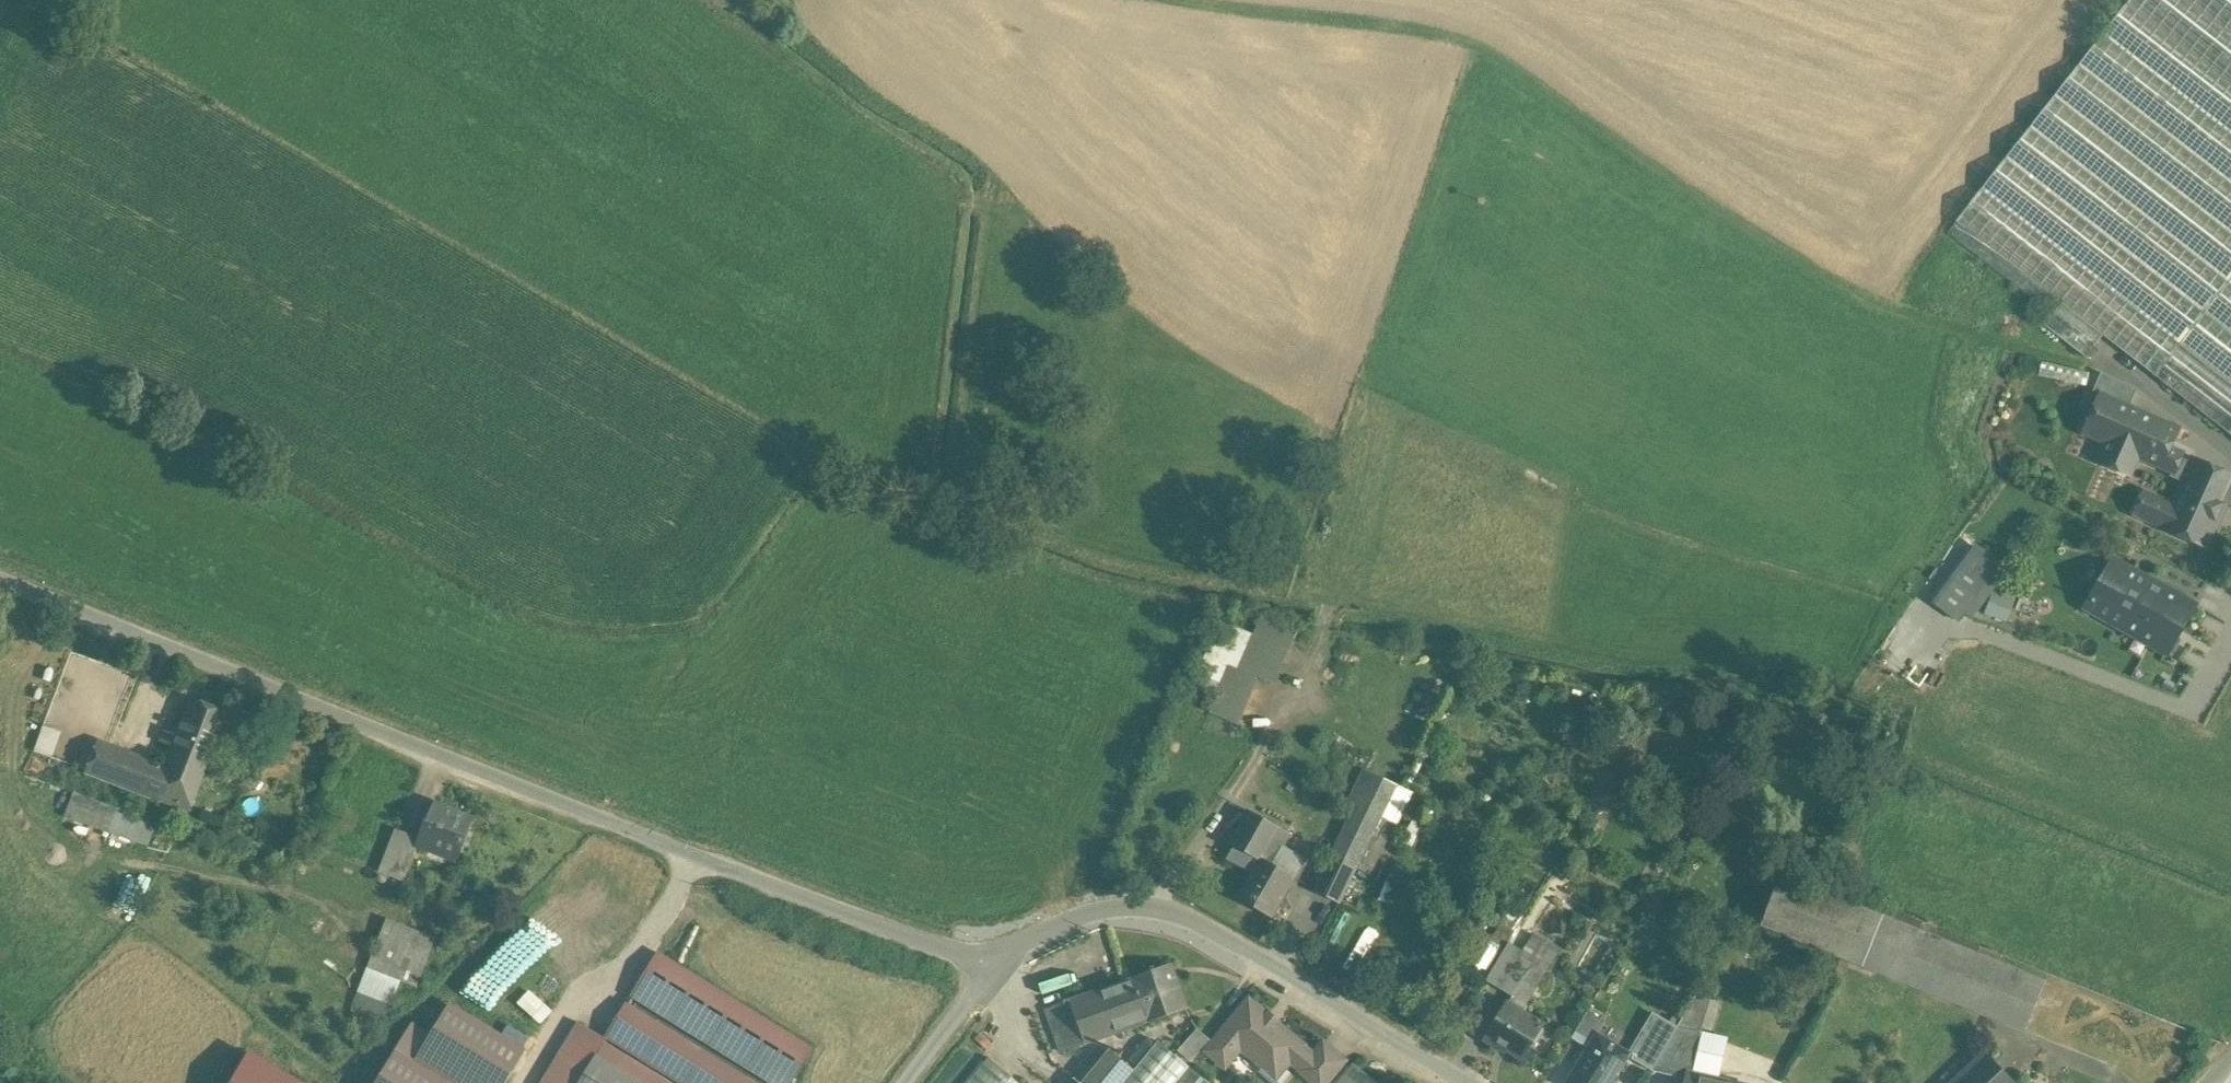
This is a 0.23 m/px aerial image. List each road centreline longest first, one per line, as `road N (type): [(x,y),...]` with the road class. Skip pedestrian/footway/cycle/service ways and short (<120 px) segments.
road 1 (track): [(0,572),(991,975)]
road 2 (residential): [(1467,1082),(1184,920),(1122,913),(1068,926),(991,975)]
road 3 (residential): [(910,1082),(991,975)]

